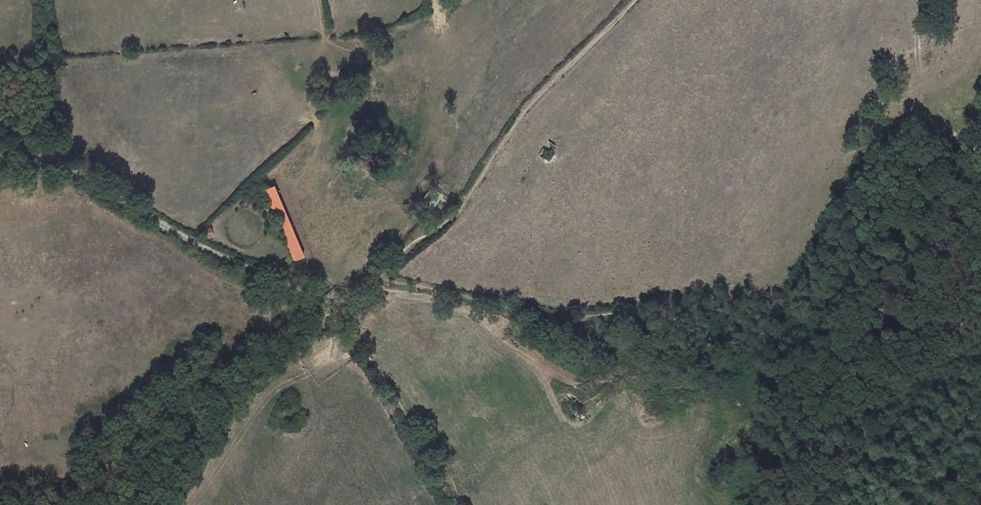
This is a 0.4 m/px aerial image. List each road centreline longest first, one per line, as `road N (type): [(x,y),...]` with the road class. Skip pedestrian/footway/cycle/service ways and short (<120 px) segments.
road 1 (track): [(377,278),(570,318),(633,313),(684,320),(761,351),(827,350),(883,365),(980,319)]
road 2 (track): [(0,123),(188,242),(335,310)]
road 3 (track): [(377,278),(451,218),(524,115),(634,0)]
road 4 (track): [(142,504),(237,384),(335,310)]

